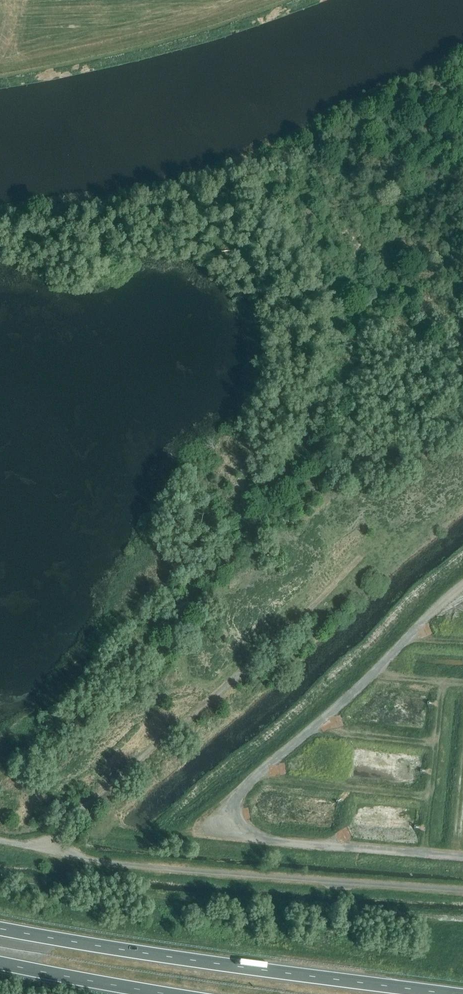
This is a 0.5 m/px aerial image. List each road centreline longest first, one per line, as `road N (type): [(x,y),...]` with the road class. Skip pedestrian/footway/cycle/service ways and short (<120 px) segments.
road 1 (trunk): [(450,993),(0,929)]
road 2 (trunk): [(0,963),(168,993)]

